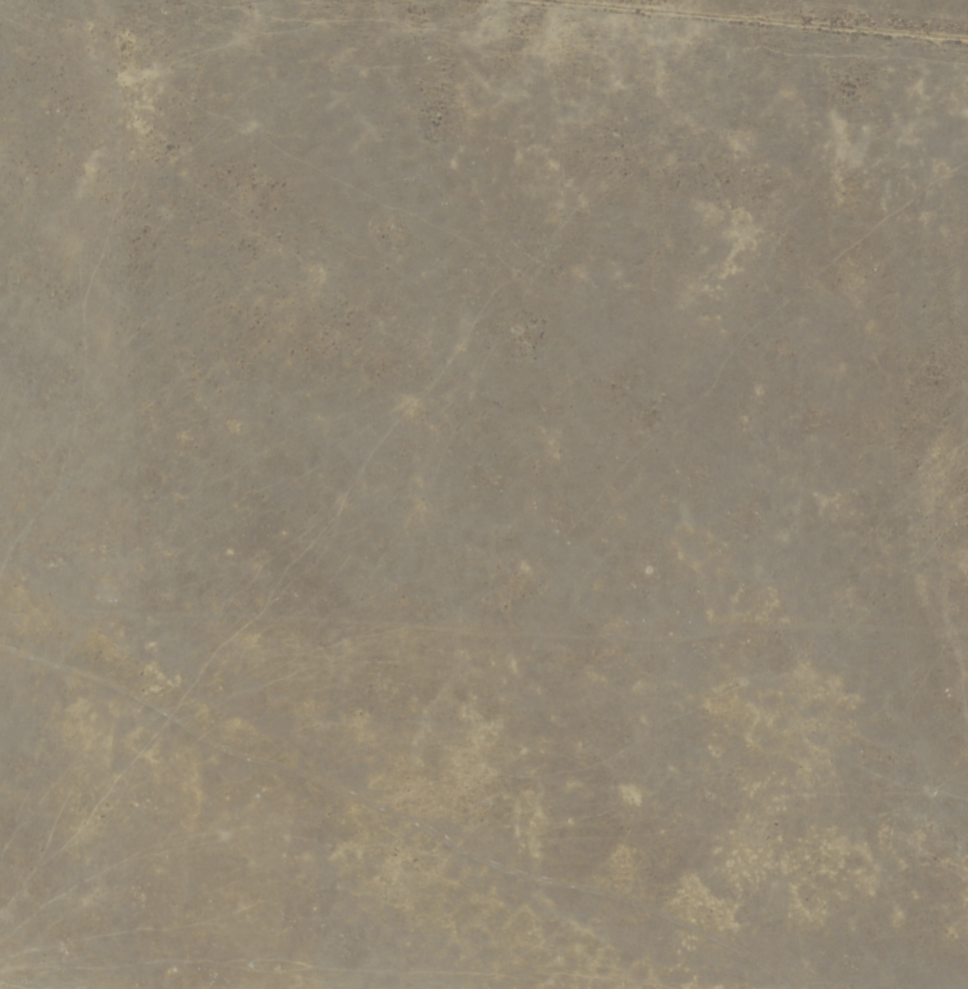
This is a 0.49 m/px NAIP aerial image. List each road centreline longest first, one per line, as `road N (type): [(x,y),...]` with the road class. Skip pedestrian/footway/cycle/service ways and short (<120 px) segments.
road 1 (track): [(0,651),(119,695),(225,757),(298,776),(414,823),(487,865),(696,938),(775,988)]

